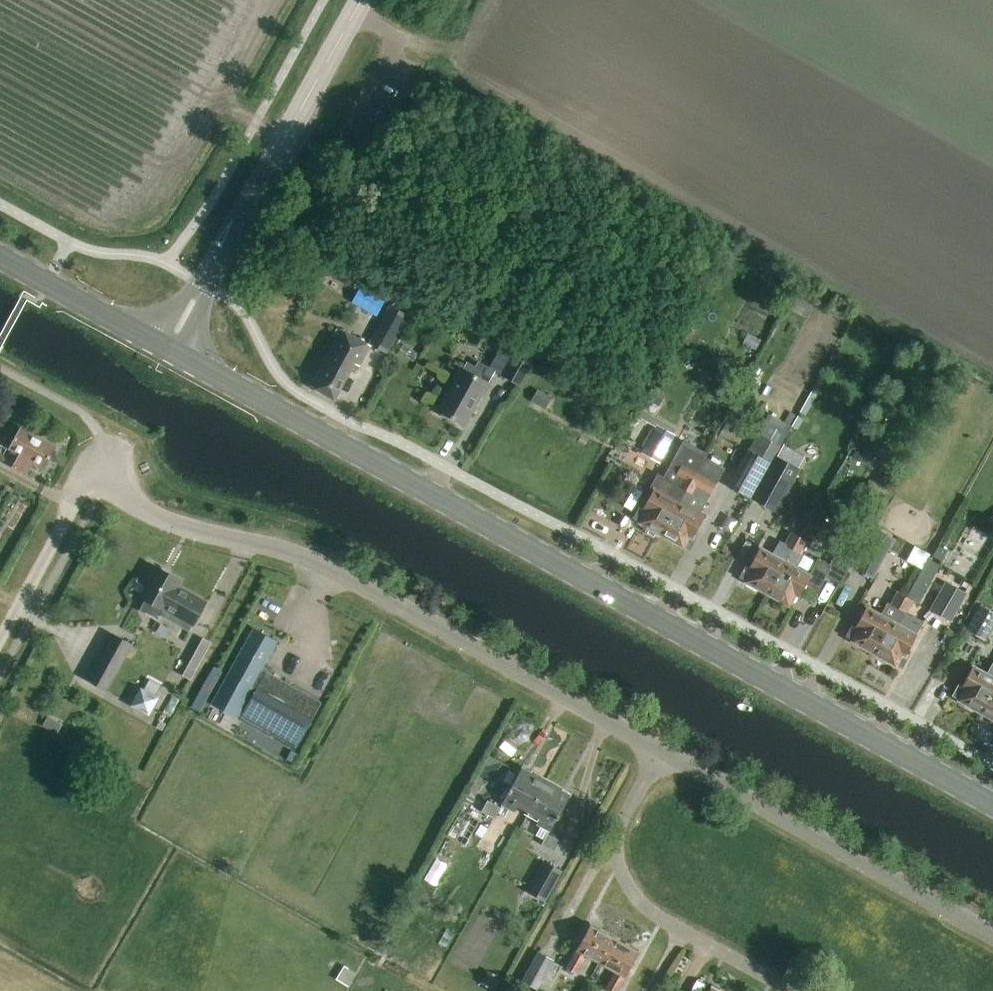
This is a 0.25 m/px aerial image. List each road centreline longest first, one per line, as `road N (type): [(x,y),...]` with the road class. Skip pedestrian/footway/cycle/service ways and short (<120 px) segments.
road 1 (primary): [(992,806),(168,349)]
road 2 (unclassified): [(659,754),(327,568),(162,519),(92,473)]
road 3 (tertiary): [(168,349),(362,0)]
road 4 (unclassified): [(992,937),(659,754)]
road 5 (unclassified): [(789,990),(655,915),(618,869),(623,817),(659,754)]
road 6 (primary): [(168,349),(0,257)]
road 7 (unclassified): [(92,473),(0,639)]

